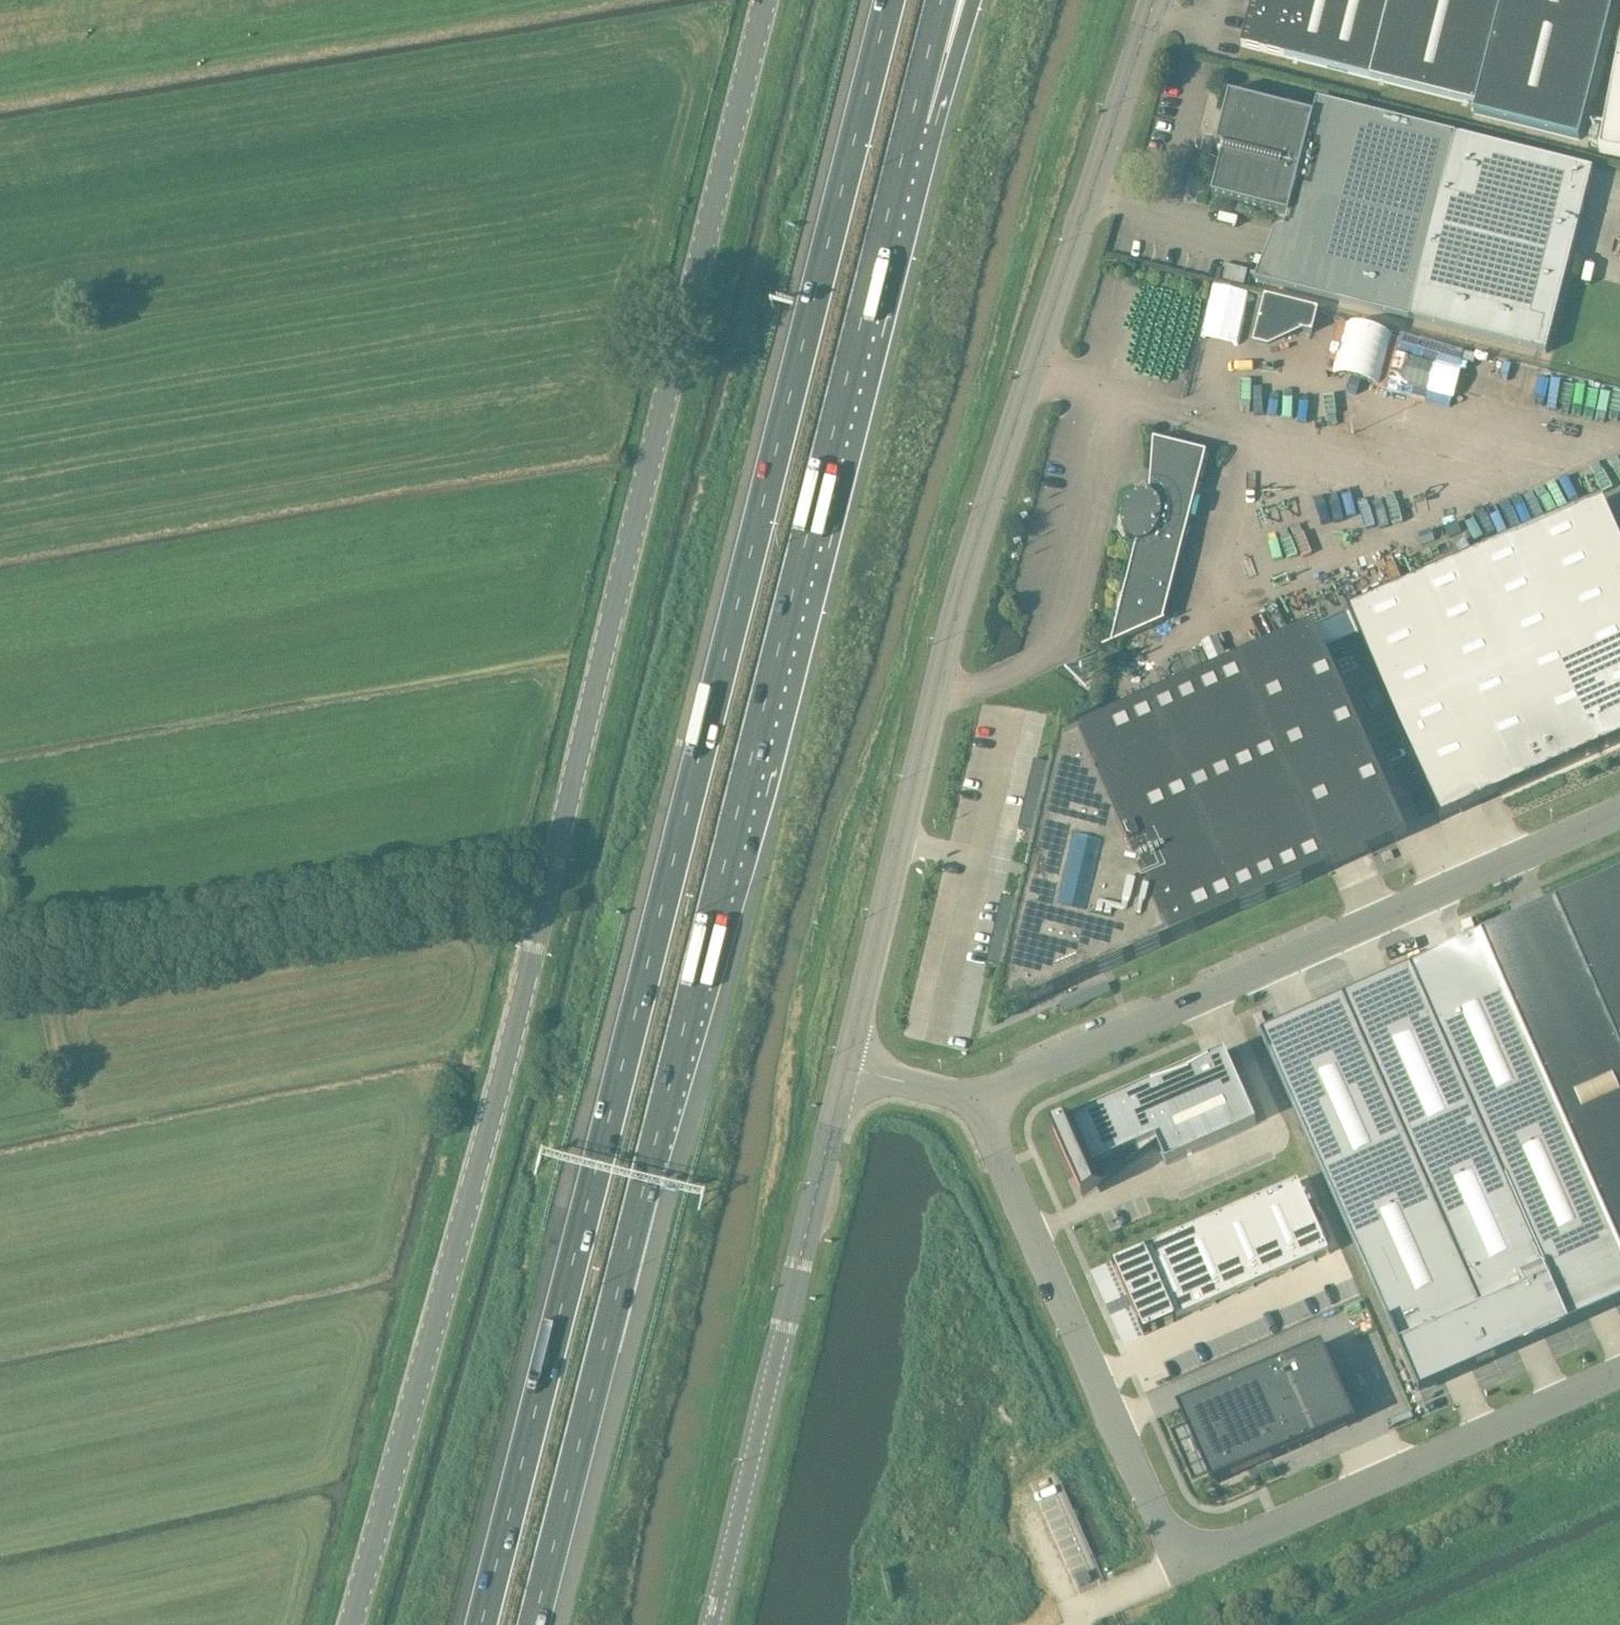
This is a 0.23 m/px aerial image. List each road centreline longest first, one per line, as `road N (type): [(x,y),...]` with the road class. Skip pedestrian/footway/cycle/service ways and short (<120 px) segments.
road 1 (tertiary): [(767,0),(359,1624)]
road 2 (motorway): [(889,0),(481,1624)]
road 3 (motorway): [(534,1624),(912,120)]
road 4 (tertiary): [(847,1069),(979,536),(1156,0)]
road 5 (unclassified): [(973,1099),(1182,1567),(1619,1373)]
road 6 (unclassified): [(1619,811),(973,1099)]
road 7 (tertiary): [(713,1624),(847,1069)]
road 8 (motorway): [(912,120),(962,0)]
road 9 (unclassified): [(973,1099),(847,1069)]
road 10 (motorway): [(912,120),(944,0)]

